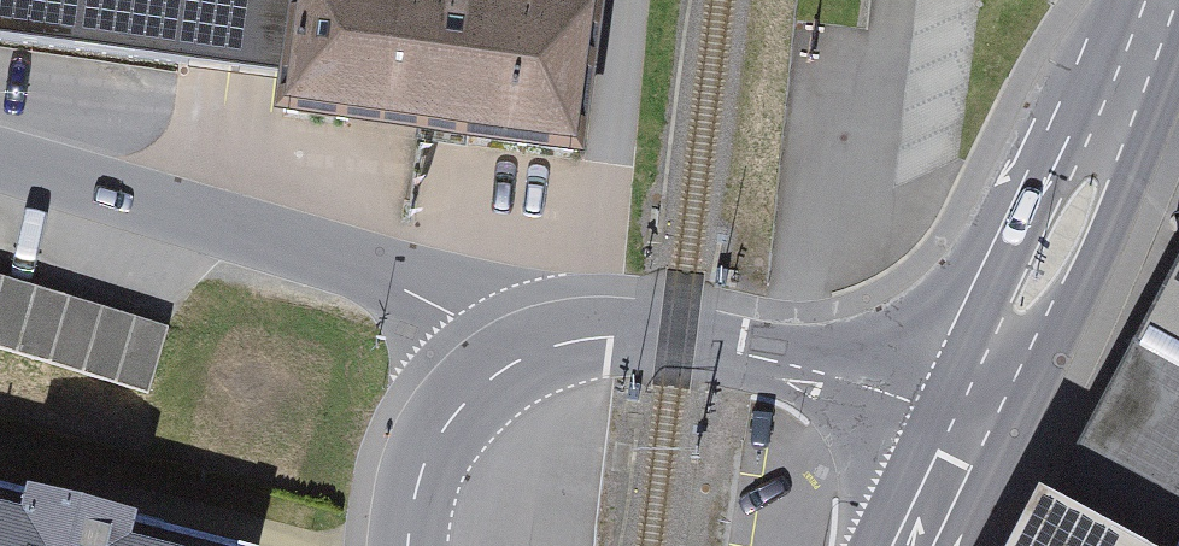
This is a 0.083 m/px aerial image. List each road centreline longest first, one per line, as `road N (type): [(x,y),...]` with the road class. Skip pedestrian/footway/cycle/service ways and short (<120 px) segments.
road 1 (residential): [(0,177),(444,290),(522,370)]
road 2 (primary): [(965,438),(1089,180),(1159,0)]
road 3 (residential): [(522,370),(611,338),(670,339),(868,394),(965,438)]
road 4 (unclassified): [(522,370),(412,489),(405,545)]

